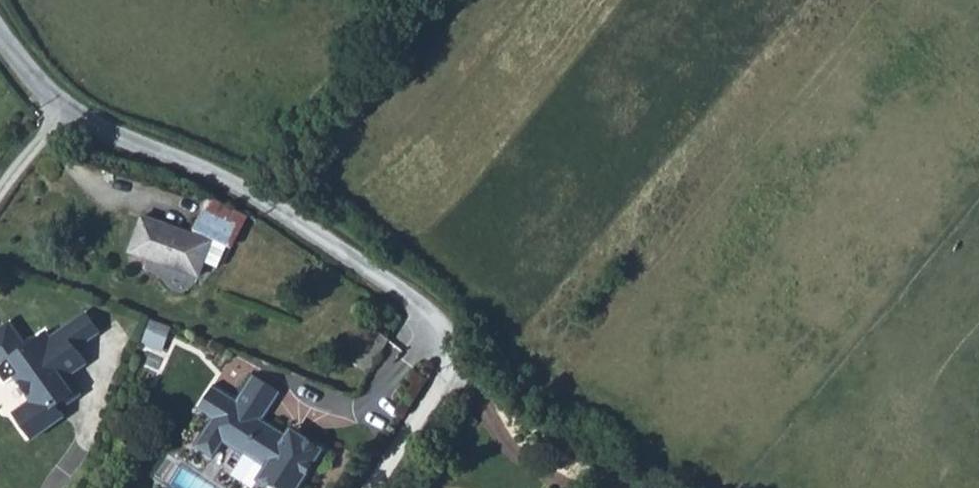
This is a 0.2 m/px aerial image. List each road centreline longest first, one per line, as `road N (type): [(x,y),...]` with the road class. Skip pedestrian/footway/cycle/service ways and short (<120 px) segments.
road 1 (residential): [(62,110),(231,182),(409,304),(431,329),(441,385),(370,487)]

